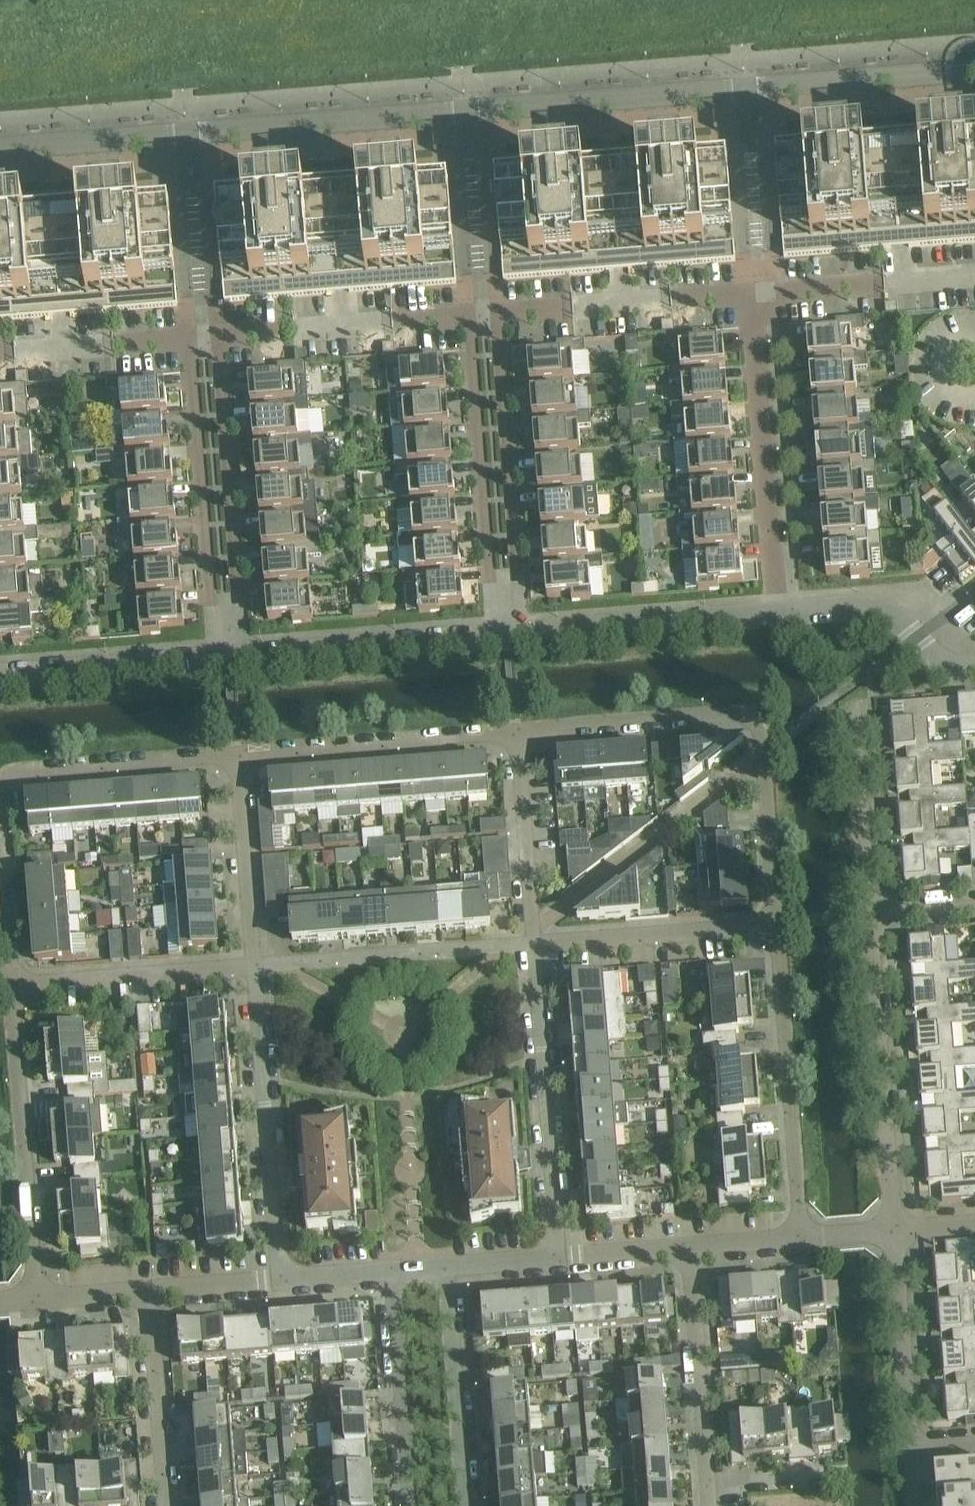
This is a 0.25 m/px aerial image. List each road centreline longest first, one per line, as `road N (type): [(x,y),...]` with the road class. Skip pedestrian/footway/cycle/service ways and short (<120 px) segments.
road 1 (unclassified): [(974,68),(0,145)]
road 2 (residential): [(517,732),(749,717),(761,729),(777,924)]
road 3 (residential): [(246,657),(219,337)]
road 4 (residential): [(212,659),(188,339)]
road 5 (residential): [(779,612),(752,295)]
road 6 (residential): [(526,632),(499,315)]
road 7 (residential): [(488,635),(468,318)]
road 8 (residential): [(558,1258),(534,943)]
road 9 (residential): [(895,1231),(873,916)]
road 10 (residential): [(280,1280),(253,966)]
road 11 (residential): [(777,924),(800,1238)]
road 12 (residential): [(37,1299),(12,986)]
road 13 (residential): [(237,755),(517,732)]
road 14 (residential): [(711,1505),(689,1247)]
road 15 (unclassified): [(526,632),(779,612)]
road 16 (residential): [(534,943),(777,924)]
road 17 (unclassified): [(246,657),(488,635)]
road 18 (residential): [(253,966),(12,986)]
road 19 (residential): [(0,780),(15,770),(237,755)]
road 20 (residential): [(466,1505),(445,1267)]
road 21 (residential): [(392,1271),(410,1505)]
road 22 (residential): [(166,1505),(149,1290)]
road 23 (residential): [(911,1446),(895,1231)]
road 24 (unclassified): [(779,612),(883,609),(938,658),(974,667)]
road 25 (unclassified): [(0,676),(212,659)]
road 26 (residential): [(534,943),(517,732)]
road 27 (residential): [(253,966),(237,755)]
road 28 (residential): [(873,916),(859,709)]
road 29 (residential): [(12,986),(0,839)]
road 30 (residential): [(558,1258),(689,1247)]
road 31 (residential): [(149,1290),(280,1280)]

